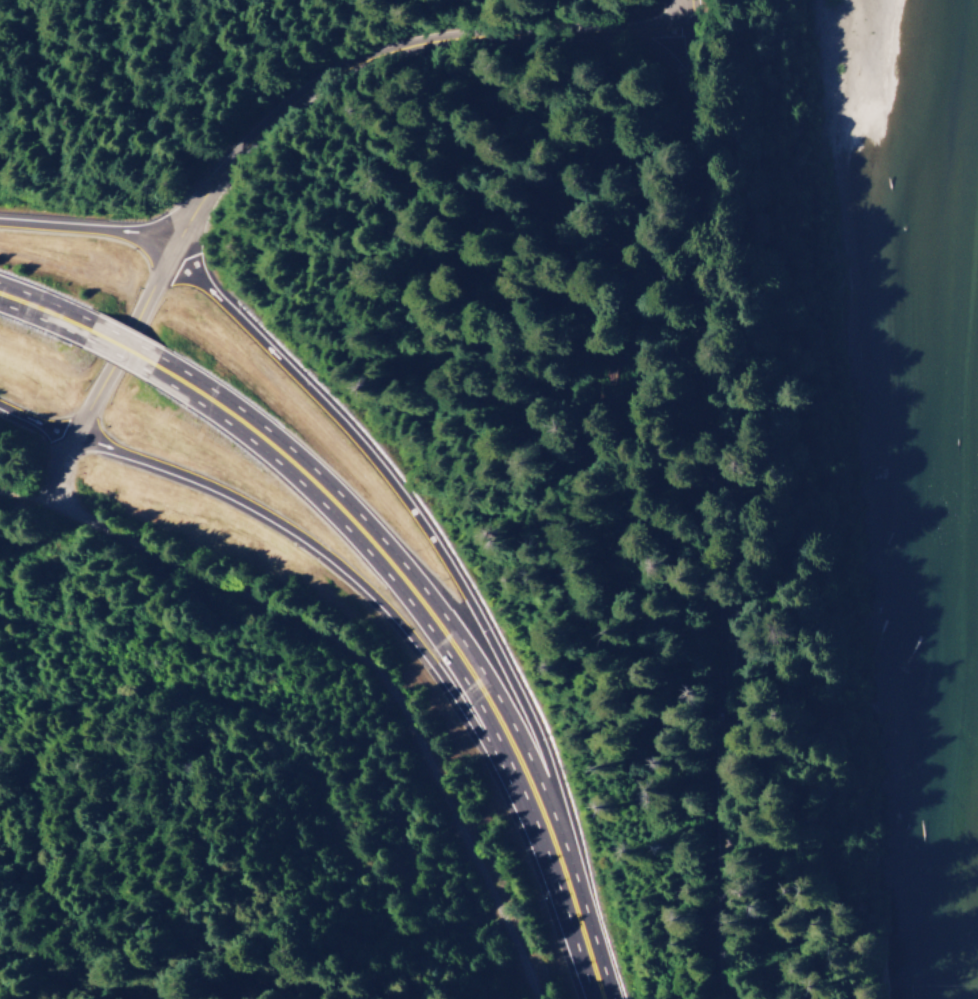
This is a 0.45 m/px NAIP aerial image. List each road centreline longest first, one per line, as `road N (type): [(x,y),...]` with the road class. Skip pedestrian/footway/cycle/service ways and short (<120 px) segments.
road 1 (tertiary): [(724,998),(722,795),(690,382),(686,0)]
road 2 (secondary): [(73,436),(186,203),(238,125),(290,70),(350,39),(423,25),(687,31)]
road 3 (trunk): [(531,777),(521,699),(412,512),(294,374),(162,251)]
road 4 (trunk): [(73,436),(207,494),(308,552),(440,691),(551,839)]
road 5 (trunk): [(531,777),(476,671),(368,531),(277,448),(149,360)]
road 6 (trunk): [(604,998),(551,839)]
road 7 (trunk): [(162,251),(116,232),(0,224)]

